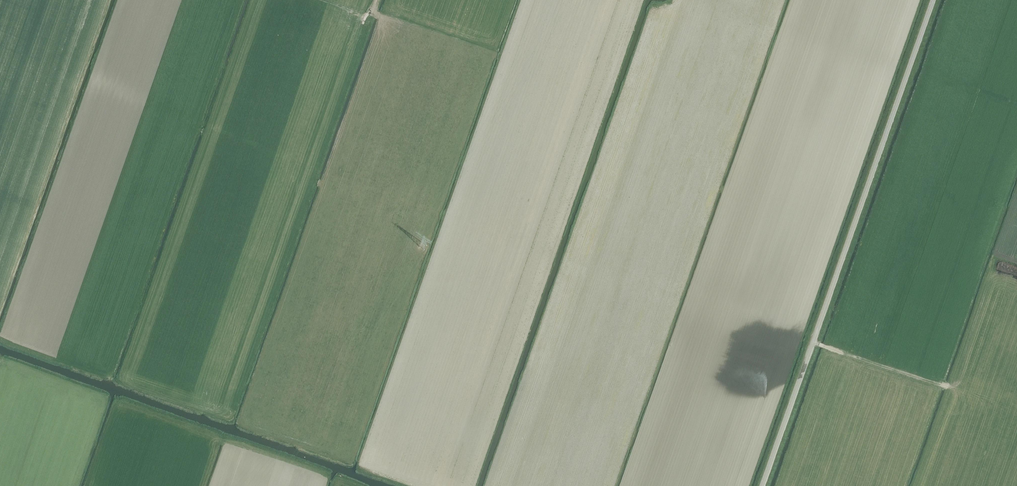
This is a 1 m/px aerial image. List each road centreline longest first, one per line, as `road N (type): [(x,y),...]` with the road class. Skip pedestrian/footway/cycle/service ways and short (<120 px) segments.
road 1 (tertiary): [(762,485),(933,0)]

